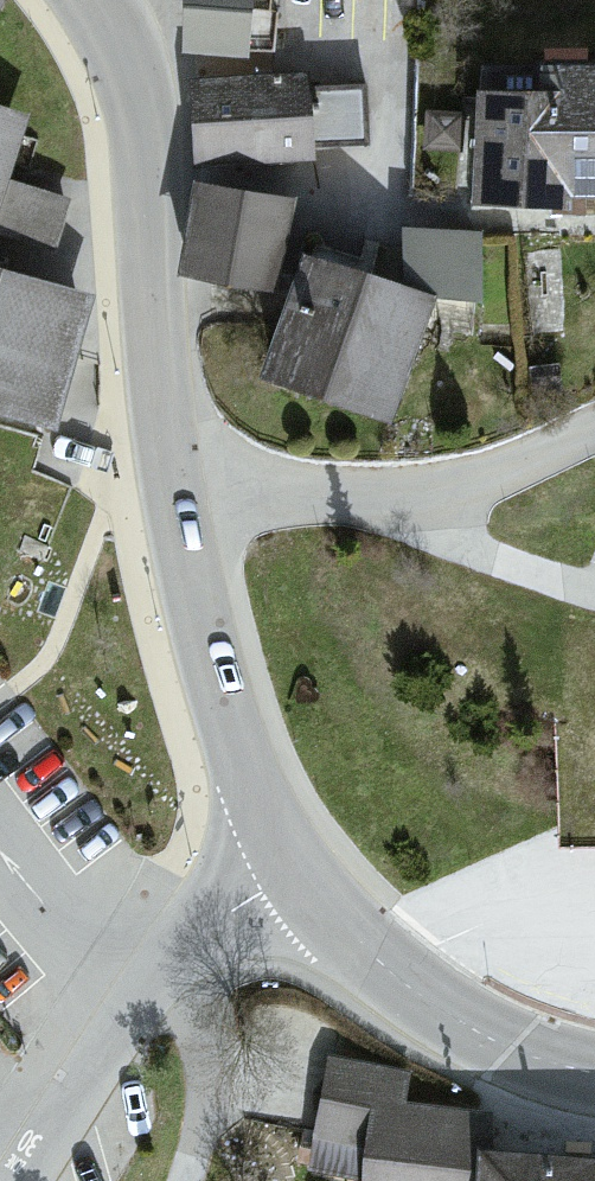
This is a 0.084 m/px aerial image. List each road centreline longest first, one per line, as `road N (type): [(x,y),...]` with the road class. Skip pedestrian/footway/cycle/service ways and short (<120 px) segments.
road 1 (tertiary): [(92,0),(137,106),(167,435),(204,625),(251,785),(290,877)]
road 2 (residential): [(26,1180),(184,958),(290,877)]
road 3 (tertiary): [(290,877),(348,941),(420,994),(539,1059),(594,1075)]

